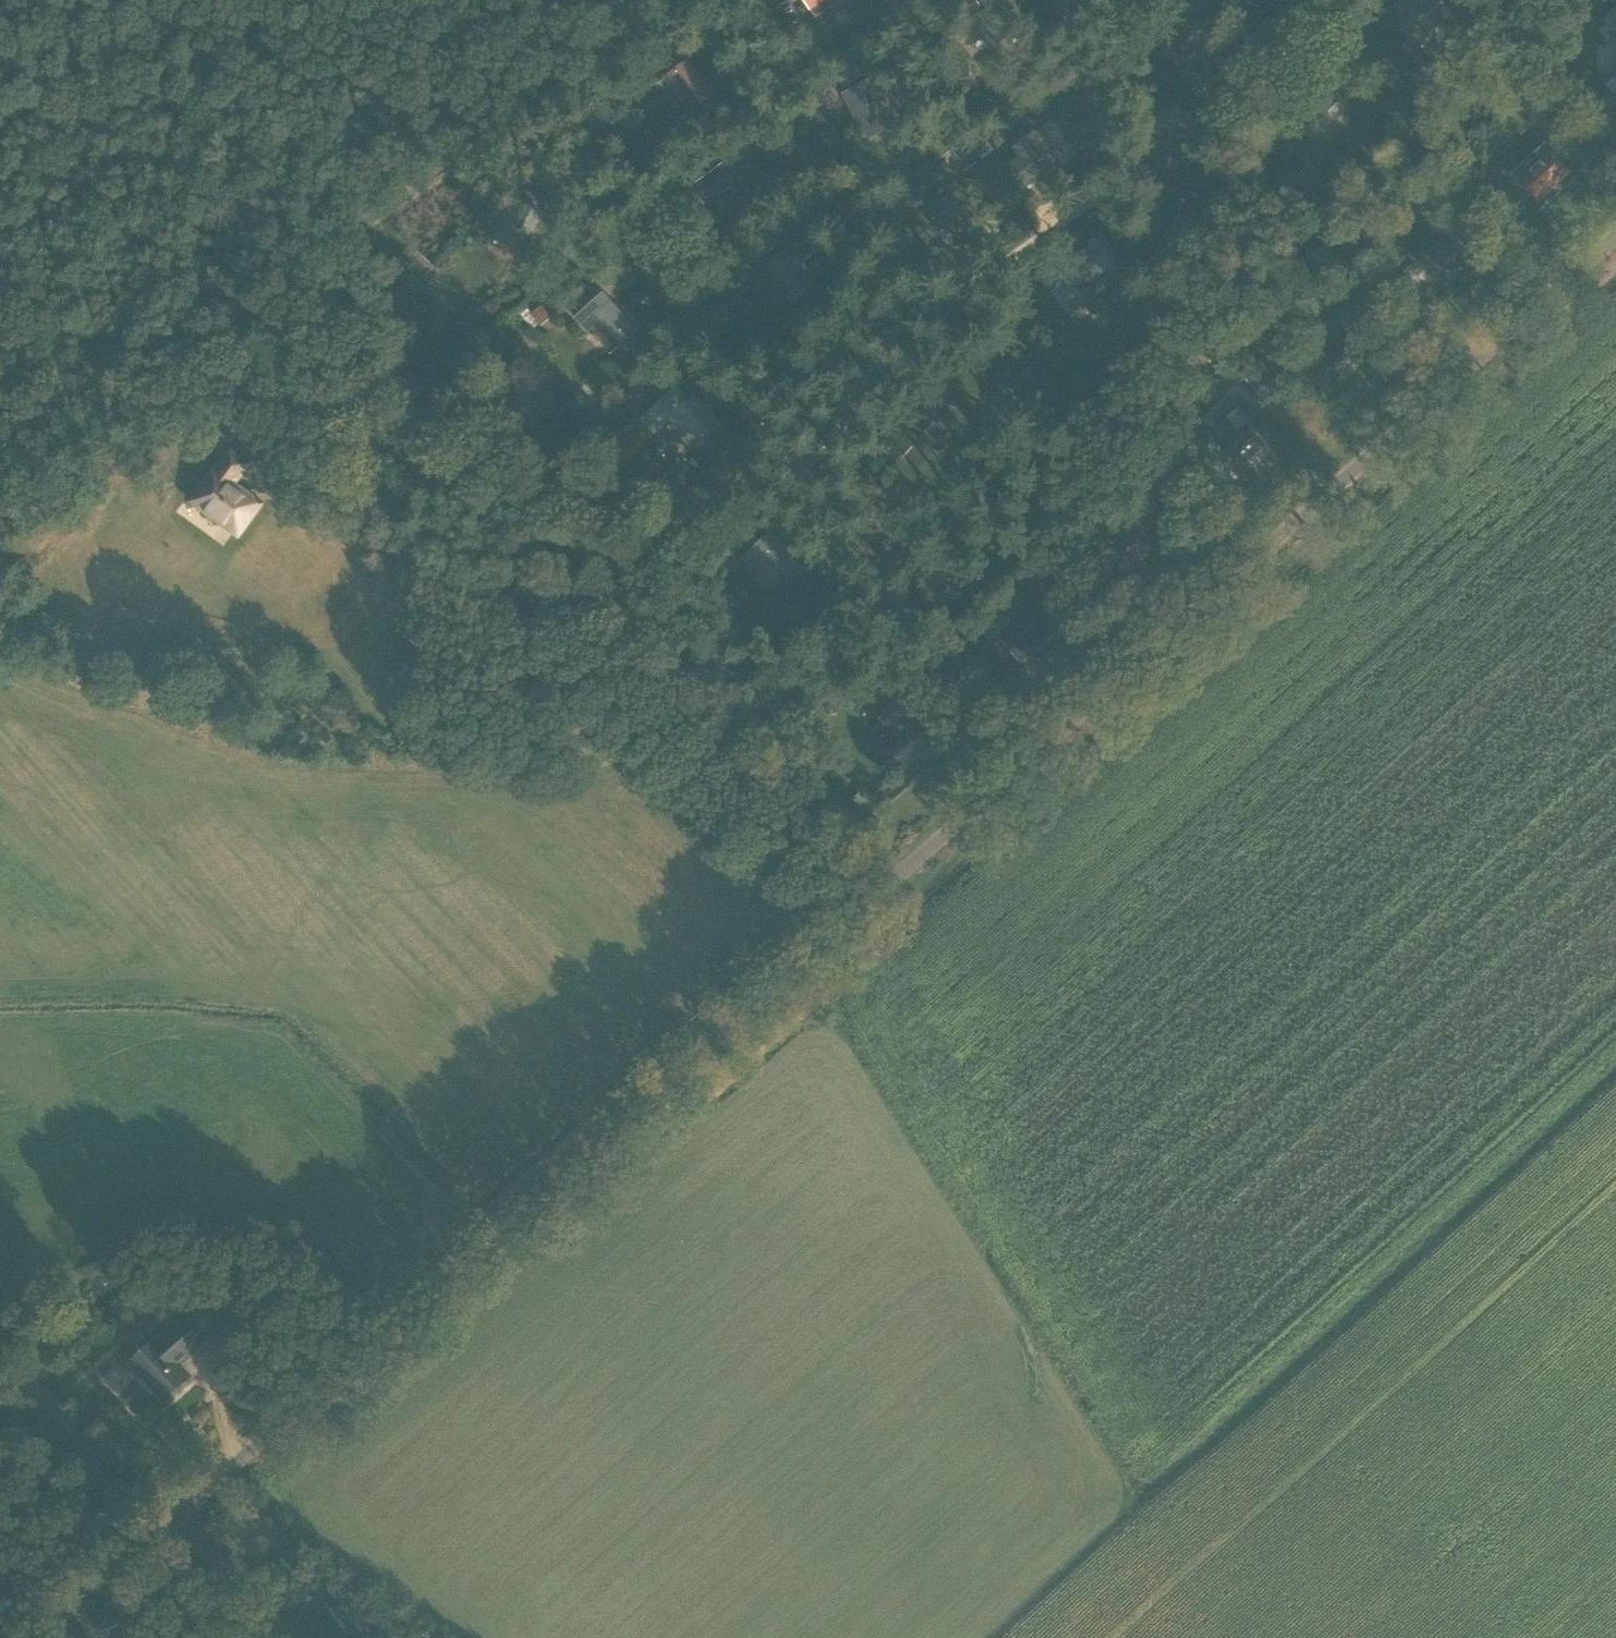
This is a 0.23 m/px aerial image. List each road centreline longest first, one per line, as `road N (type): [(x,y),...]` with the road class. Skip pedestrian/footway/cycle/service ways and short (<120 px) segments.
road 1 (unclassified): [(42,1637),(1615,236)]
road 2 (track): [(1045,744),(808,481),(612,220),(547,107)]
road 3 (track): [(900,322),(1009,261),(1226,108),(1337,0)]
road 4 (track): [(706,0),(287,284)]
road 5 (track): [(900,322),(722,0)]
road 6 (track): [(242,0),(0,137)]
road 7 (track): [(808,481),(900,322)]
road 8 (track): [(1164,145),(1068,0)]

